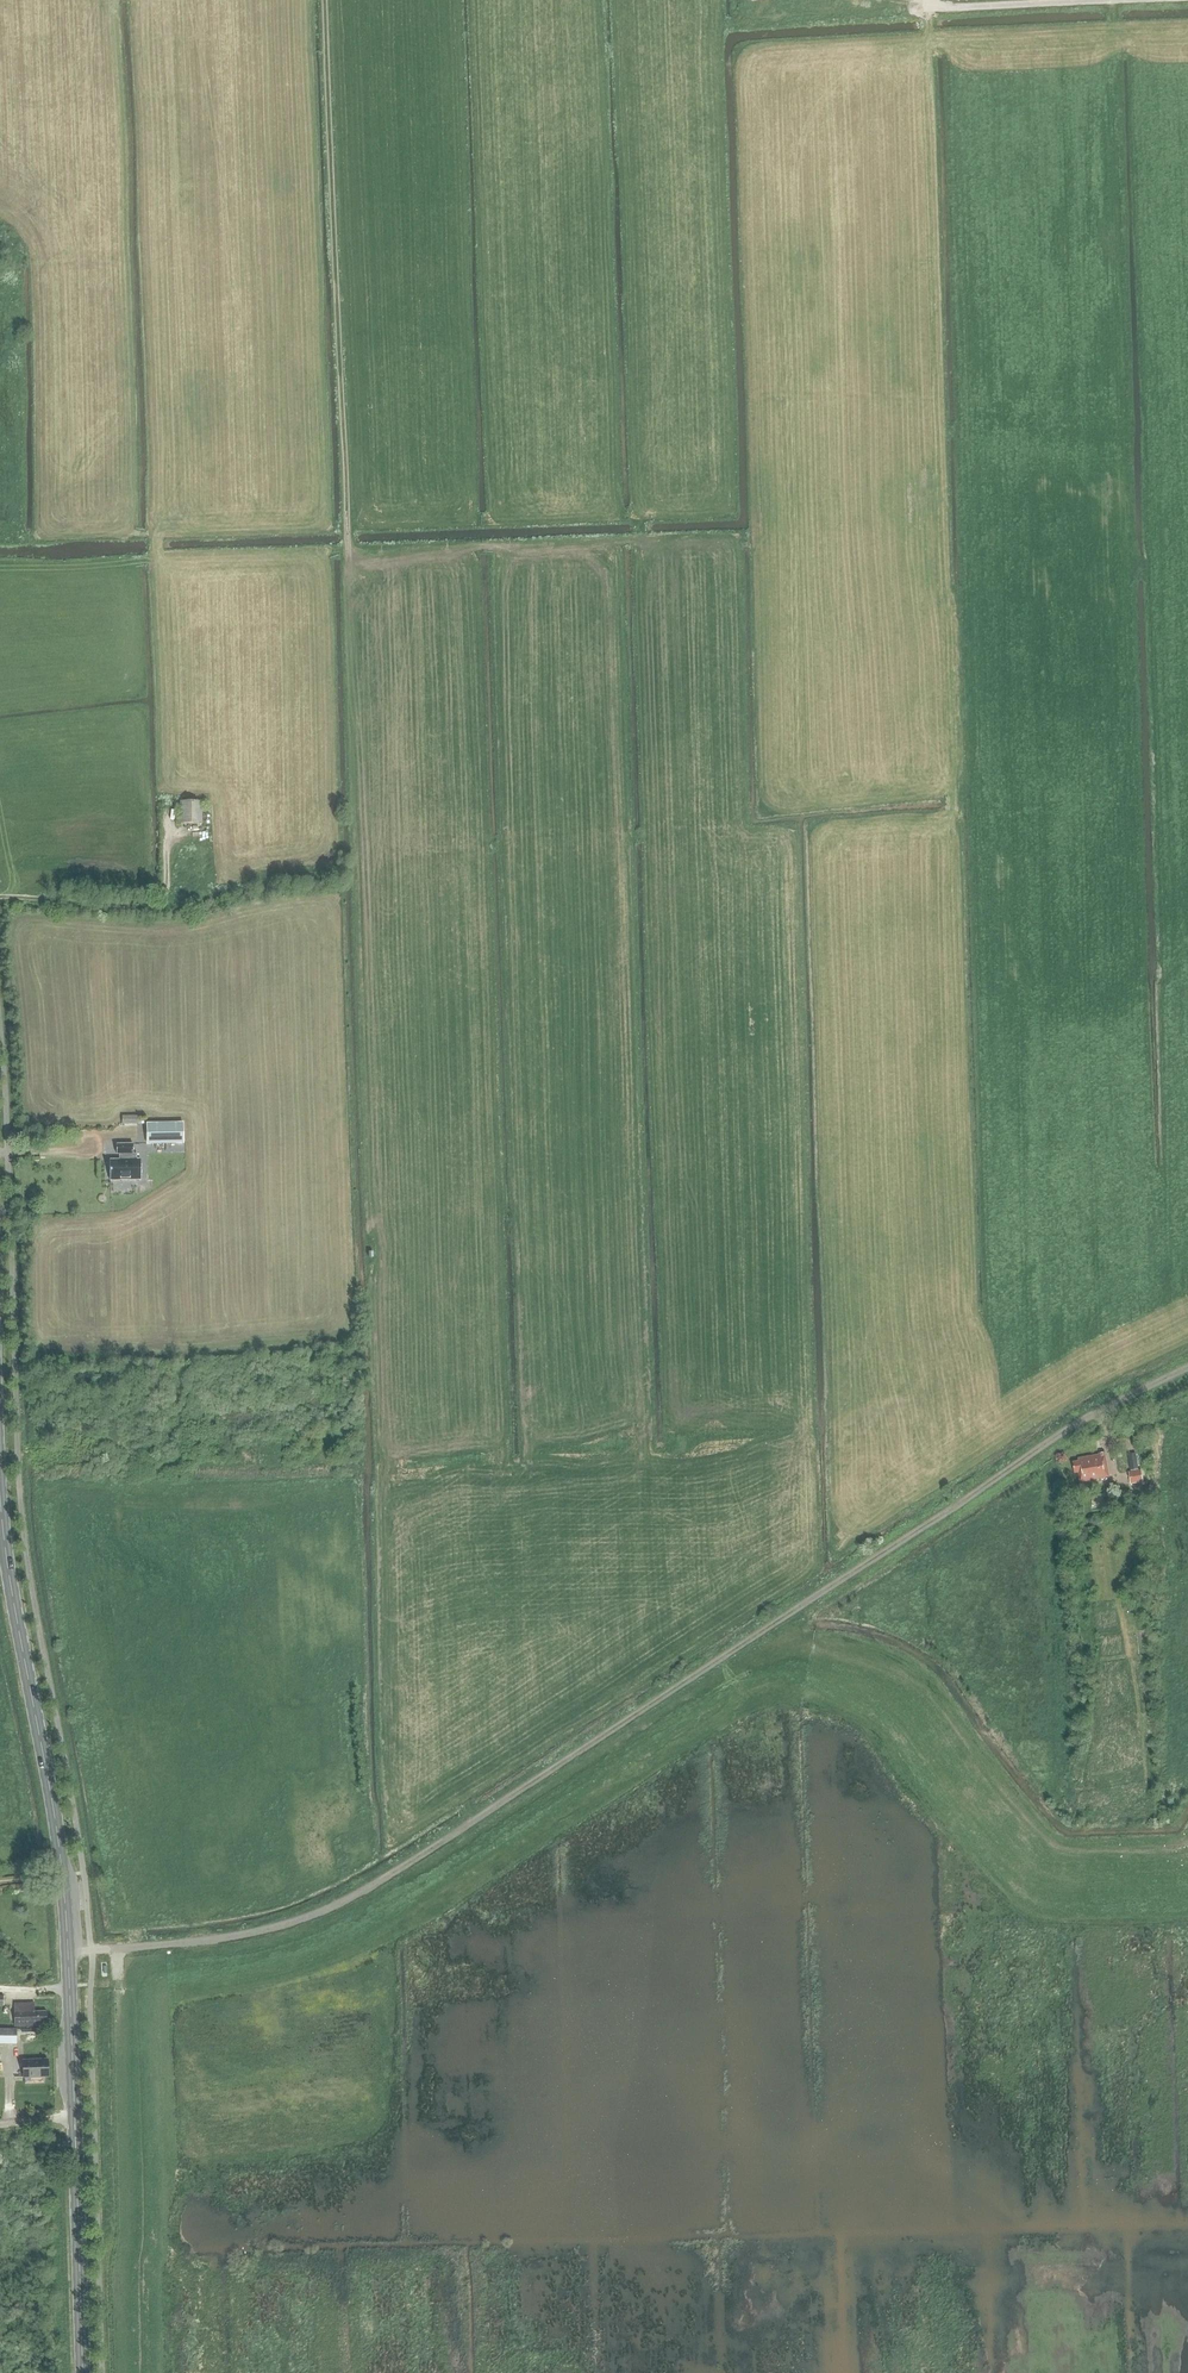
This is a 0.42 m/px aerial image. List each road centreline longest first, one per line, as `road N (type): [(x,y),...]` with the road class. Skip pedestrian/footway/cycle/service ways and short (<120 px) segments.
road 1 (track): [(1187,1369),(1068,1430),(329,1908),(259,1932),(91,1950)]
road 2 (primary): [(81,2372),(62,1869),(0,1512)]
road 3 (track): [(0,897),(138,906),(162,900),(168,811)]

